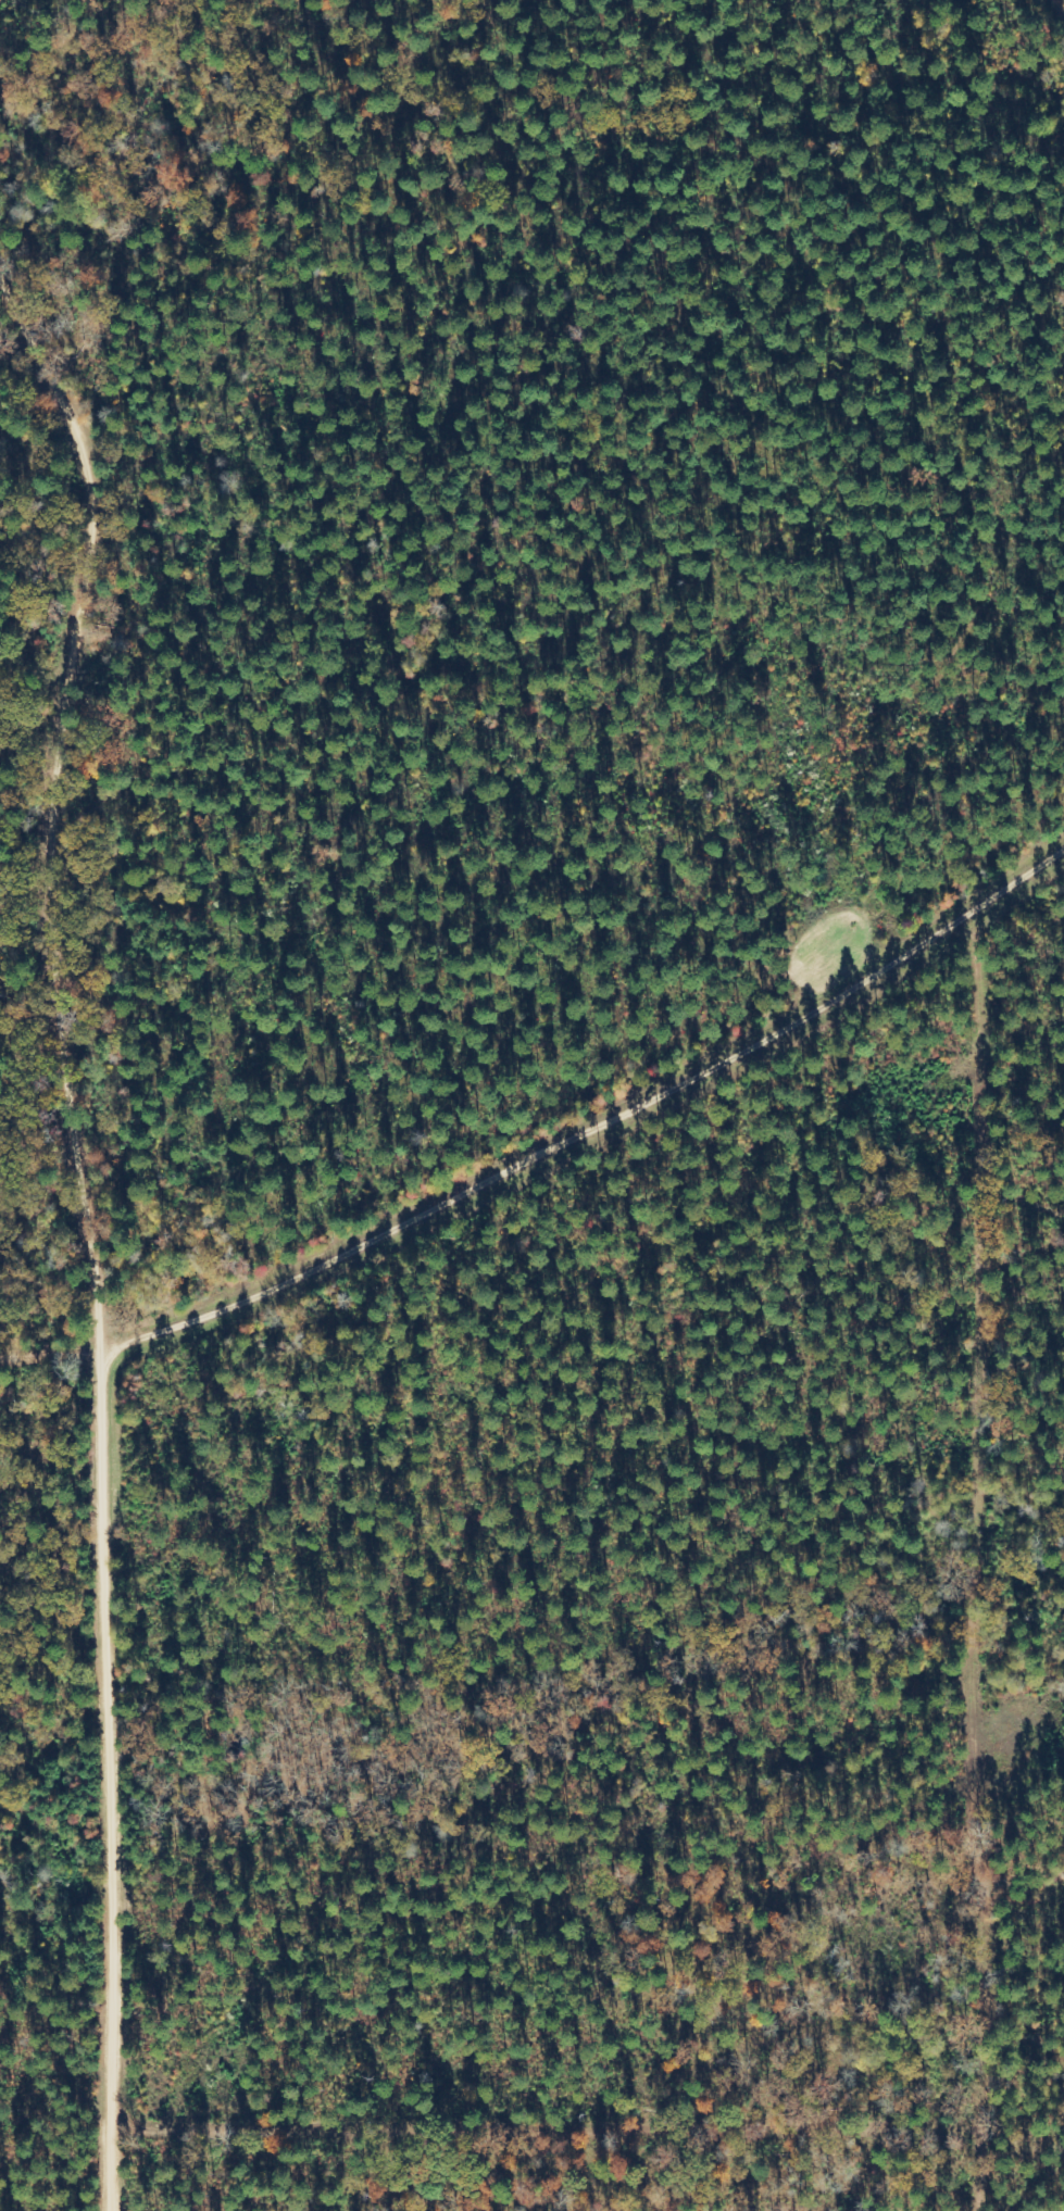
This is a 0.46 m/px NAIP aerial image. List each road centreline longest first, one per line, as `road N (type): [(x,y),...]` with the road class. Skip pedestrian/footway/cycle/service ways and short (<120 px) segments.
road 1 (residential): [(0,305),(57,379),(57,901),(89,1018),(115,2210)]
road 2 (residential): [(0,1381),(95,1362),(526,1191),(947,929),(1063,844)]

